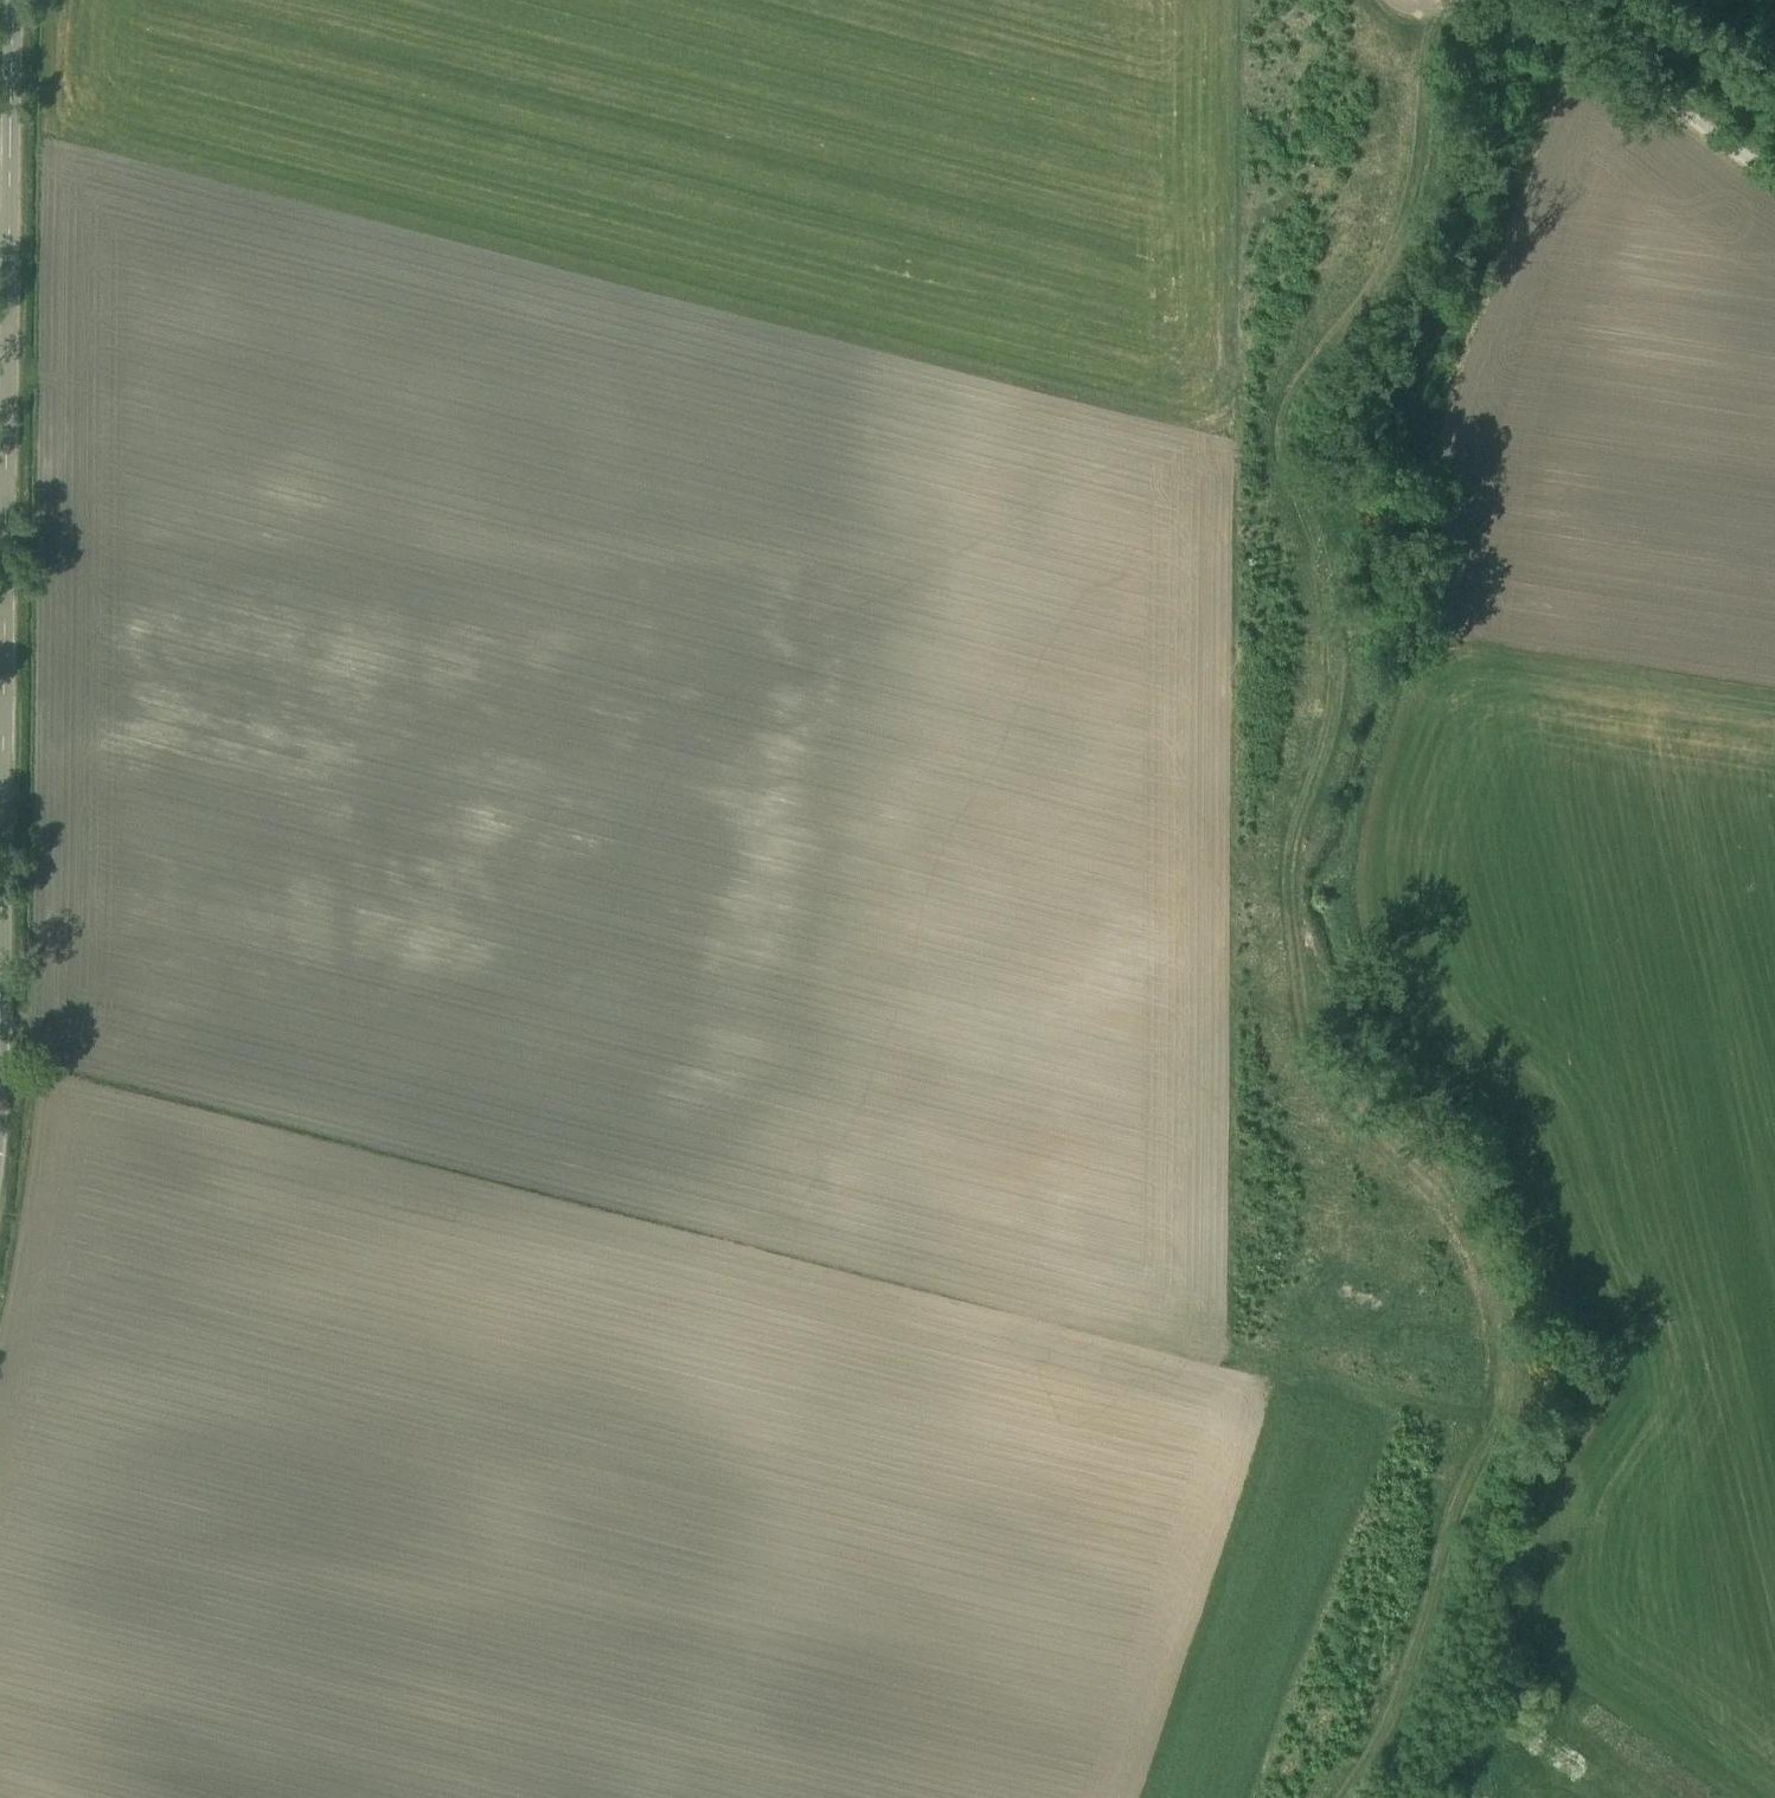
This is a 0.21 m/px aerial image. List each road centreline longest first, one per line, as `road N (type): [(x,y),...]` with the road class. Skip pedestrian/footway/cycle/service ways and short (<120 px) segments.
road 1 (unclassified): [(19,0),(0,1074)]
road 2 (unclassified): [(1576,0),(1697,121),(1774,177)]

